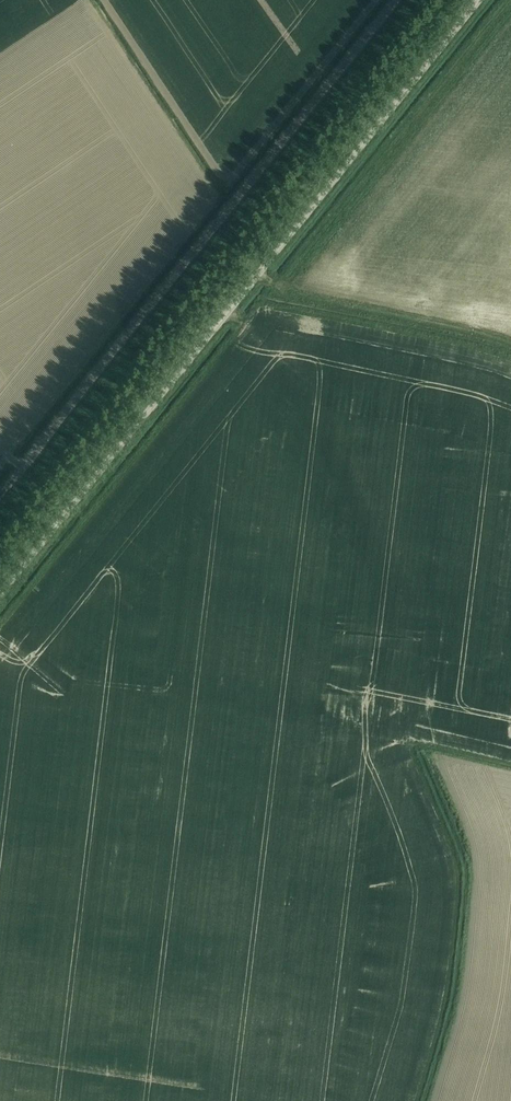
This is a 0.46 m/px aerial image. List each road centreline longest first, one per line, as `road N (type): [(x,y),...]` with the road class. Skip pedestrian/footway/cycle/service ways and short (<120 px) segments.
road 1 (unclassified): [(480,0),(0,596)]

